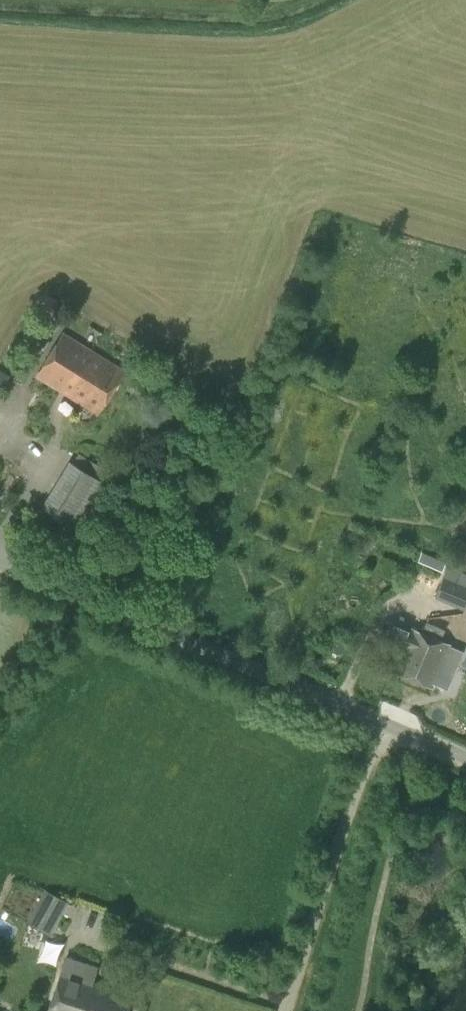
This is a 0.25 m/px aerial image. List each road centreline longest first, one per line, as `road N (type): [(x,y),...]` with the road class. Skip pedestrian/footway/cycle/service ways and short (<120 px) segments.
road 1 (unclassified): [(382,720),(0,563)]
road 2 (unclassified): [(291,1010),(382,720)]

